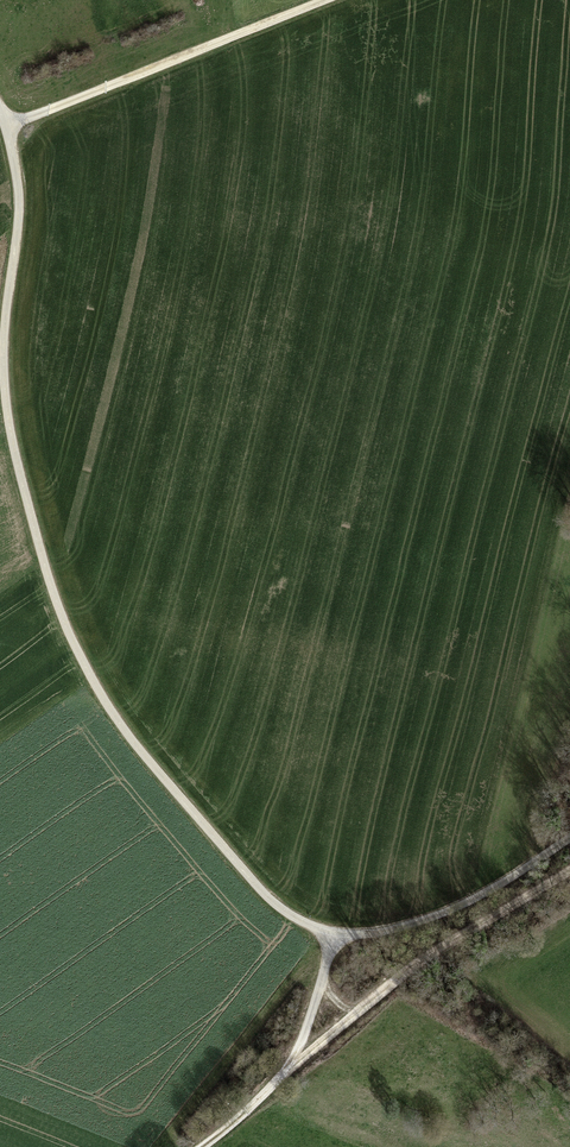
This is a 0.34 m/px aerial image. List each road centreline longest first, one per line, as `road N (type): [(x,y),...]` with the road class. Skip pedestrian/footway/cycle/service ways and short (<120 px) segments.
road 1 (track): [(332,934),(262,892),(134,743),(67,629),(8,418),(4,321),(19,205),(0,113)]
road 2 (track): [(328,0),(4,125)]
road 3 (track): [(569,838),(454,908),(385,931),(332,934)]
road 4 (track): [(569,871),(425,959),(356,1013)]
road 5 (track): [(356,1013),(202,1146)]

